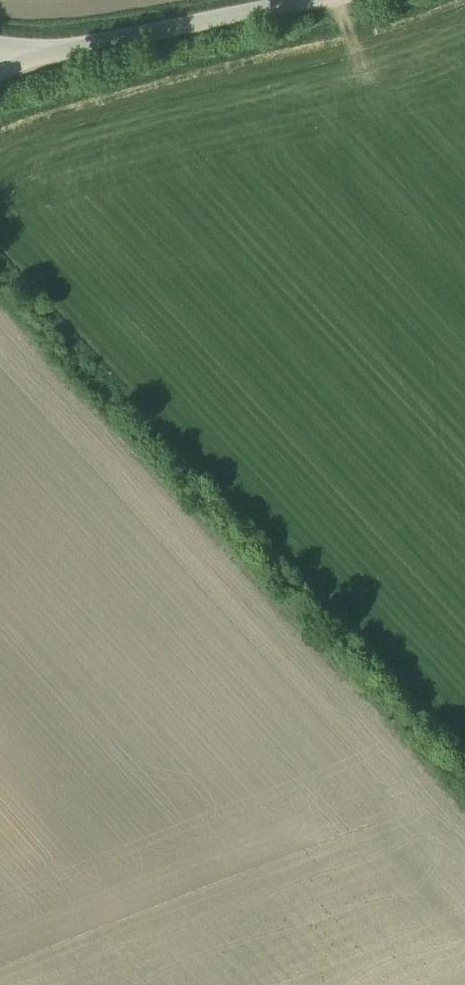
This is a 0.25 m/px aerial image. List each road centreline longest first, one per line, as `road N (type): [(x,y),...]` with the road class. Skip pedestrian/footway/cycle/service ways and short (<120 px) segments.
road 1 (unclassified): [(24,56),(313,0)]

